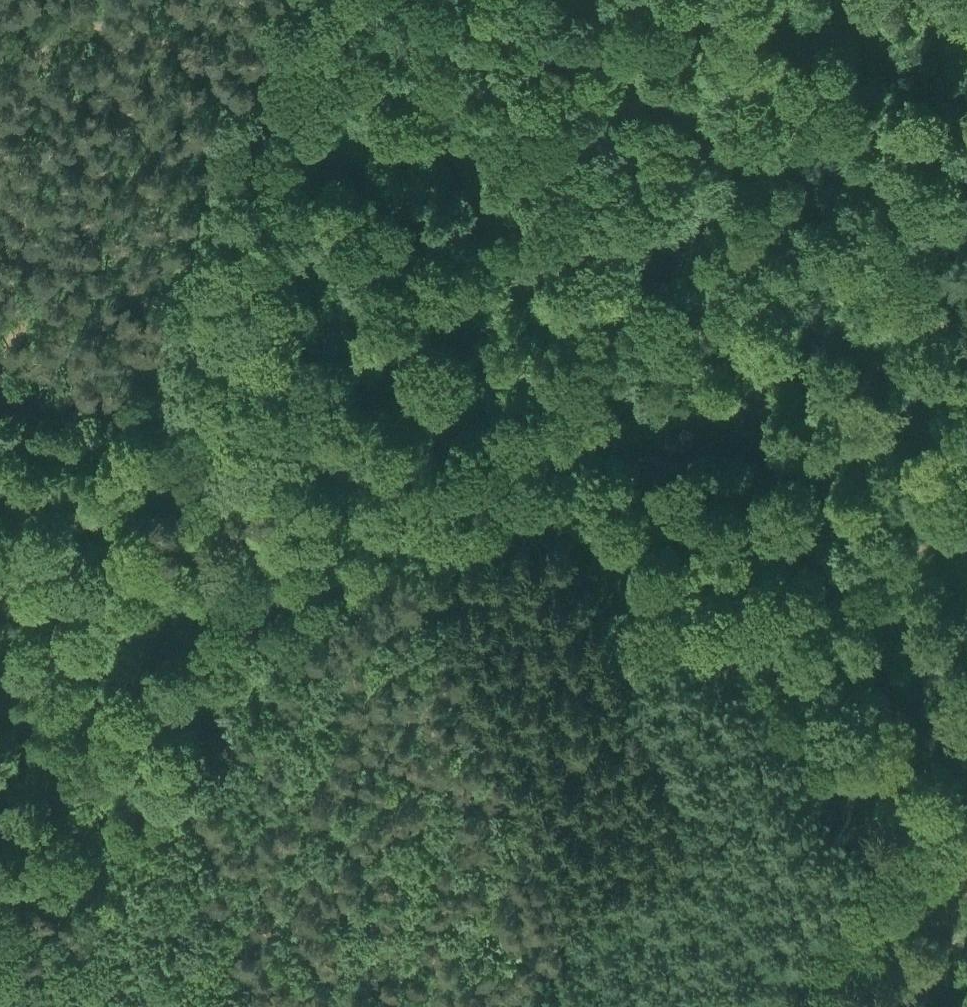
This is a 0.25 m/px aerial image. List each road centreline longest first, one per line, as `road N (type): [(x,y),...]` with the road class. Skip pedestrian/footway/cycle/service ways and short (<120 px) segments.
road 1 (track): [(735,526),(691,487),(606,465),(488,466),(443,453),(424,432),(376,215),(363,191),(344,168),(191,63),(149,39),(97,25),(48,28),(29,52),(20,127),(22,318),(0,392)]
road 2 (track): [(966,658),(935,665),(806,585)]

